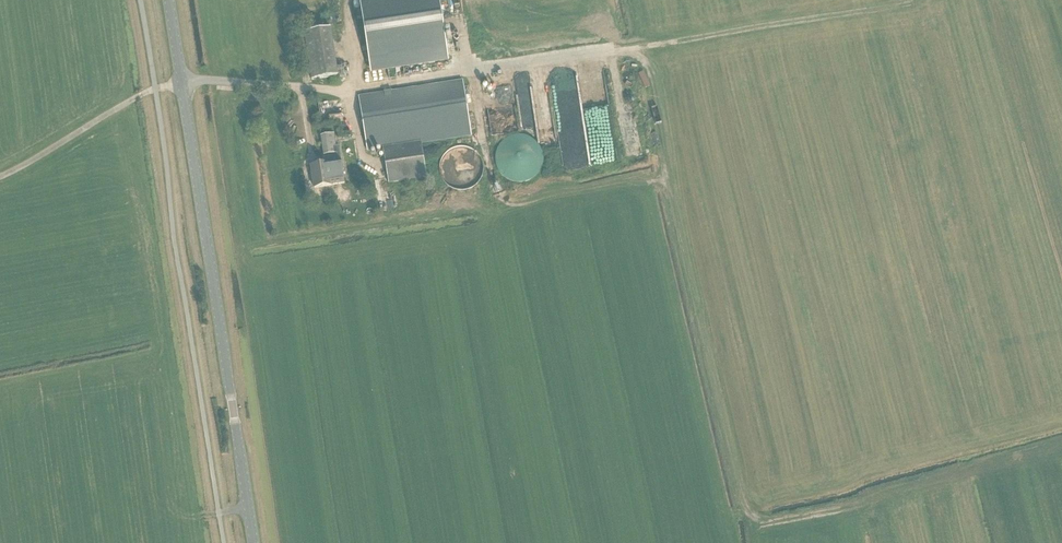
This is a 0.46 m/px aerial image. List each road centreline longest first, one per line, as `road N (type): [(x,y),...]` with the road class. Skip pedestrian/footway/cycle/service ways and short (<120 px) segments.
road 1 (tertiary): [(254,542),(169,0)]

